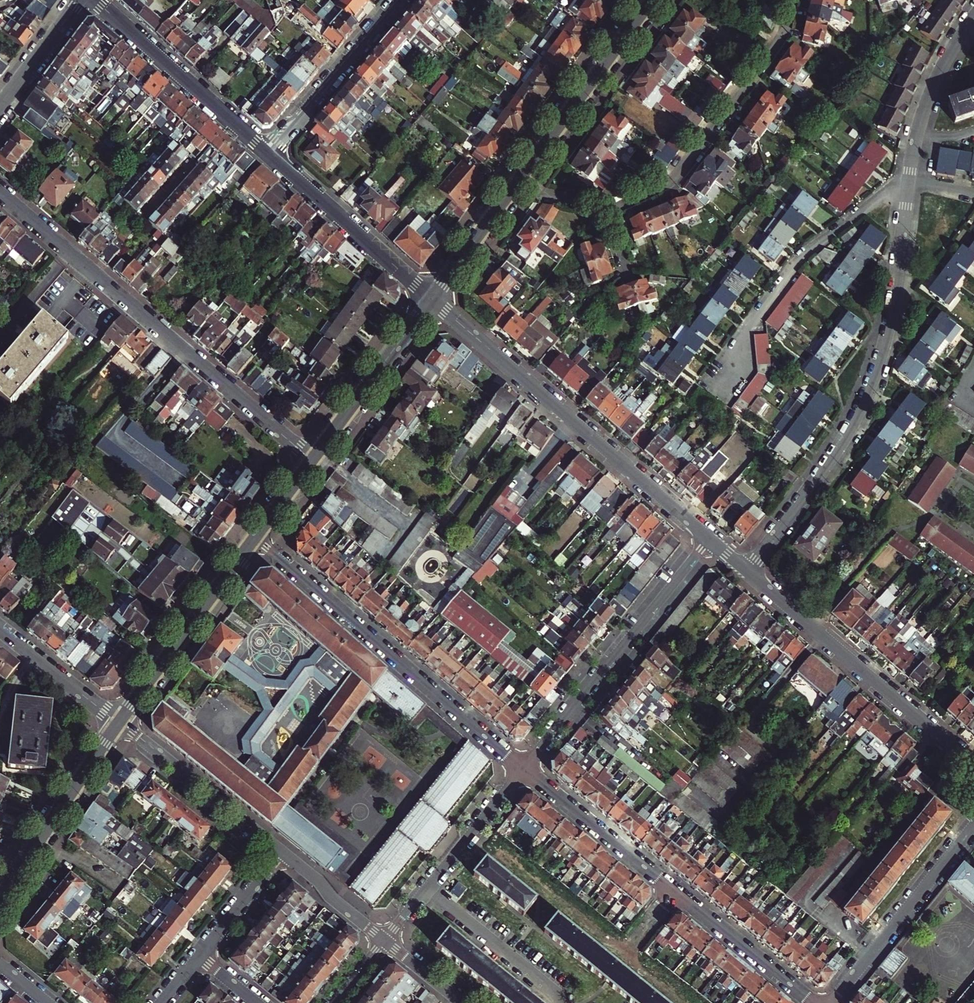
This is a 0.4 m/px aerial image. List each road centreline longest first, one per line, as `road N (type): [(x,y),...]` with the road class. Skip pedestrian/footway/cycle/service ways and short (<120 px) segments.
road 1 (residential): [(748,570),(842,444),(872,386),(890,320),(909,181)]
road 2 (residential): [(0,193),(312,460)]
road 3 (residential): [(431,299),(710,538)]
road 4 (residential): [(255,537),(526,765)]
road 5 (residential): [(748,570),(973,765)]
road 6 (residential): [(710,538),(526,765)]
road 7 (residential): [(612,208),(672,181),(784,34),(791,0)]
road 8 (residential): [(727,377),(746,328),(795,262),(909,181)]
road 9 (residential): [(93,0),(270,156)]
road 10 (tertiary): [(255,537),(119,722)]
road 11 (residential): [(973,824),(829,1002)]
road 12 (tertiary): [(652,0),(517,184)]
road 13 (residential): [(270,156),(431,299)]
road 14 (tertiary): [(119,722),(0,900)]
road 15 (residential): [(283,851),(119,722)]
road 16 (residential): [(270,156),(404,0)]
road 17 (tertiary): [(431,299),(312,460)]
road 18 (residential): [(623,952),(472,832)]
road 19 (residential): [(526,765),(673,889)]
road 20 (residential): [(673,889),(815,1002)]
road 21 (residential): [(909,181),(930,94),(973,18)]
road 22 (residential): [(119,722),(0,627)]
road 23 (tertiary): [(517,184),(431,299)]
road 24 (residential): [(472,832),(384,939)]
road 25 (residential): [(384,939),(283,851)]
road 26 (residential): [(200,956),(283,851)]
road 27 (residential): [(0,106),(80,0)]

